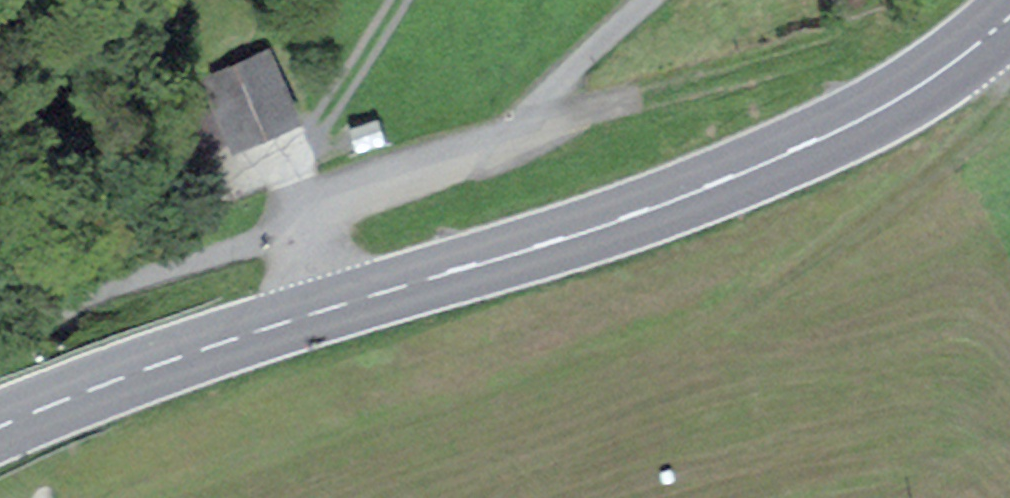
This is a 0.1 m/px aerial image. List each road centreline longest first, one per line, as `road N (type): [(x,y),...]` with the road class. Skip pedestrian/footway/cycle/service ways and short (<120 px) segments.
road 1 (secondary): [(1009,24),(881,107),(764,162),(316,316)]
road 2 (unclassified): [(306,218),(512,121),(649,0)]
road 3 (secondary): [(316,316),(0,431)]
road 4 (track): [(67,322),(83,303),(306,218)]
road 5 (track): [(67,322),(43,484)]

